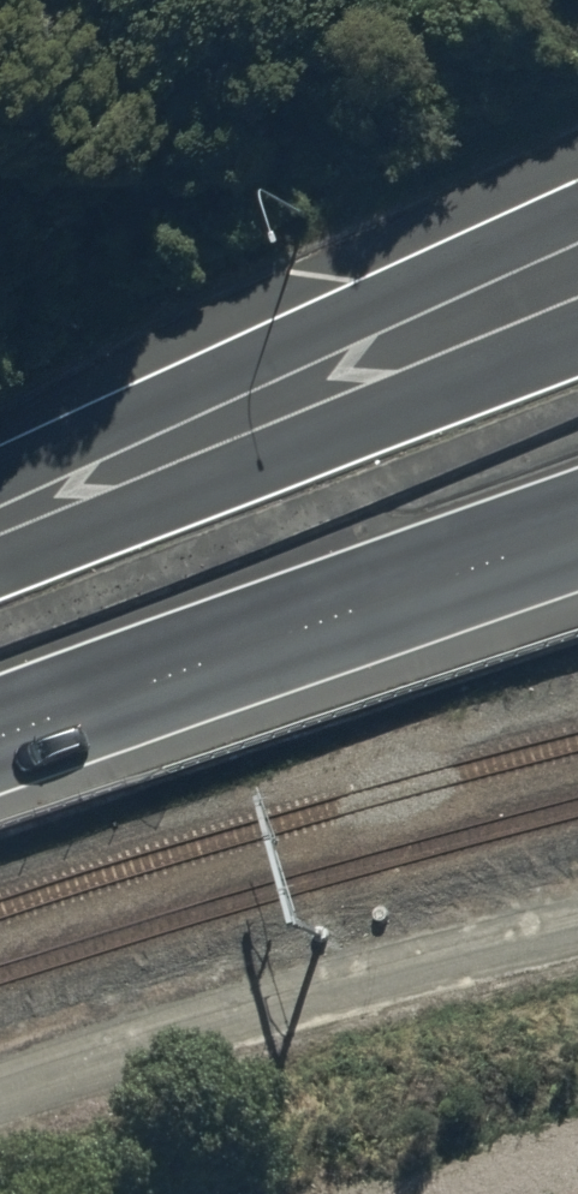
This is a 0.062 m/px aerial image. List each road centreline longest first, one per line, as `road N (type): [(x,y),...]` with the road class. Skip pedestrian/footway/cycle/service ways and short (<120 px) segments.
road 1 (trunk): [(0,484),(577,208)]
road 2 (trunk): [(0,553),(577,323)]
road 3 (trunk): [(577,534),(0,740)]
road 4 (track): [(577,947),(0,1127)]

